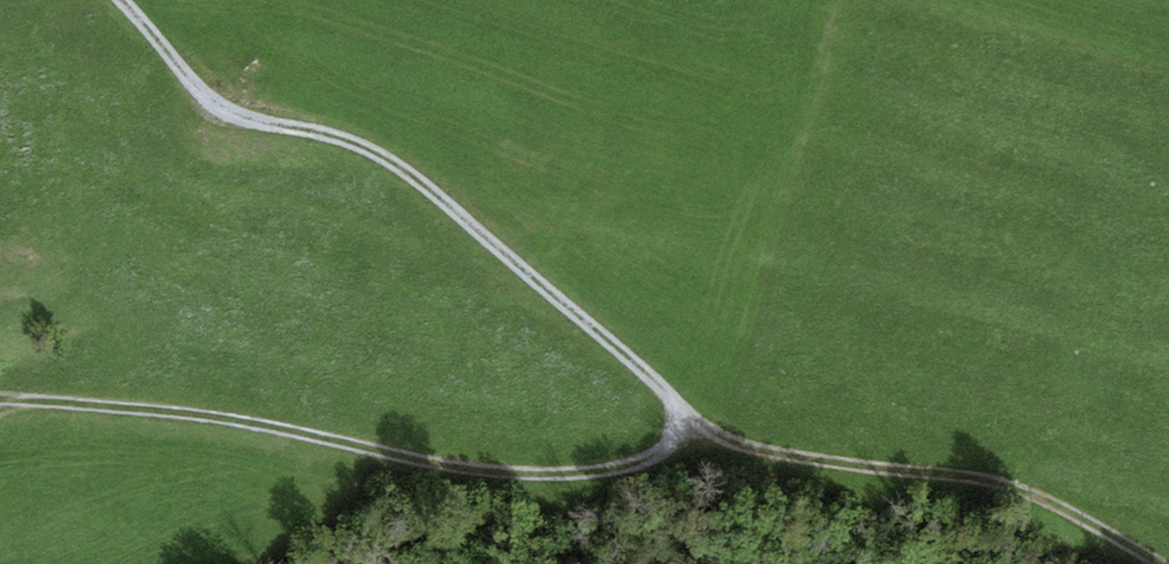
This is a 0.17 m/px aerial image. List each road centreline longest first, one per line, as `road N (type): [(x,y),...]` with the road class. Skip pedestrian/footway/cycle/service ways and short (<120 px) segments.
road 1 (track): [(124,0),(210,98),(240,117),(362,145),(425,184),(671,393),(688,427)]
road 2 (track): [(688,427),(657,458),(519,477),(213,417),(0,401)]
road 3 (track): [(688,427),(754,450),(1023,491),(1162,563)]

